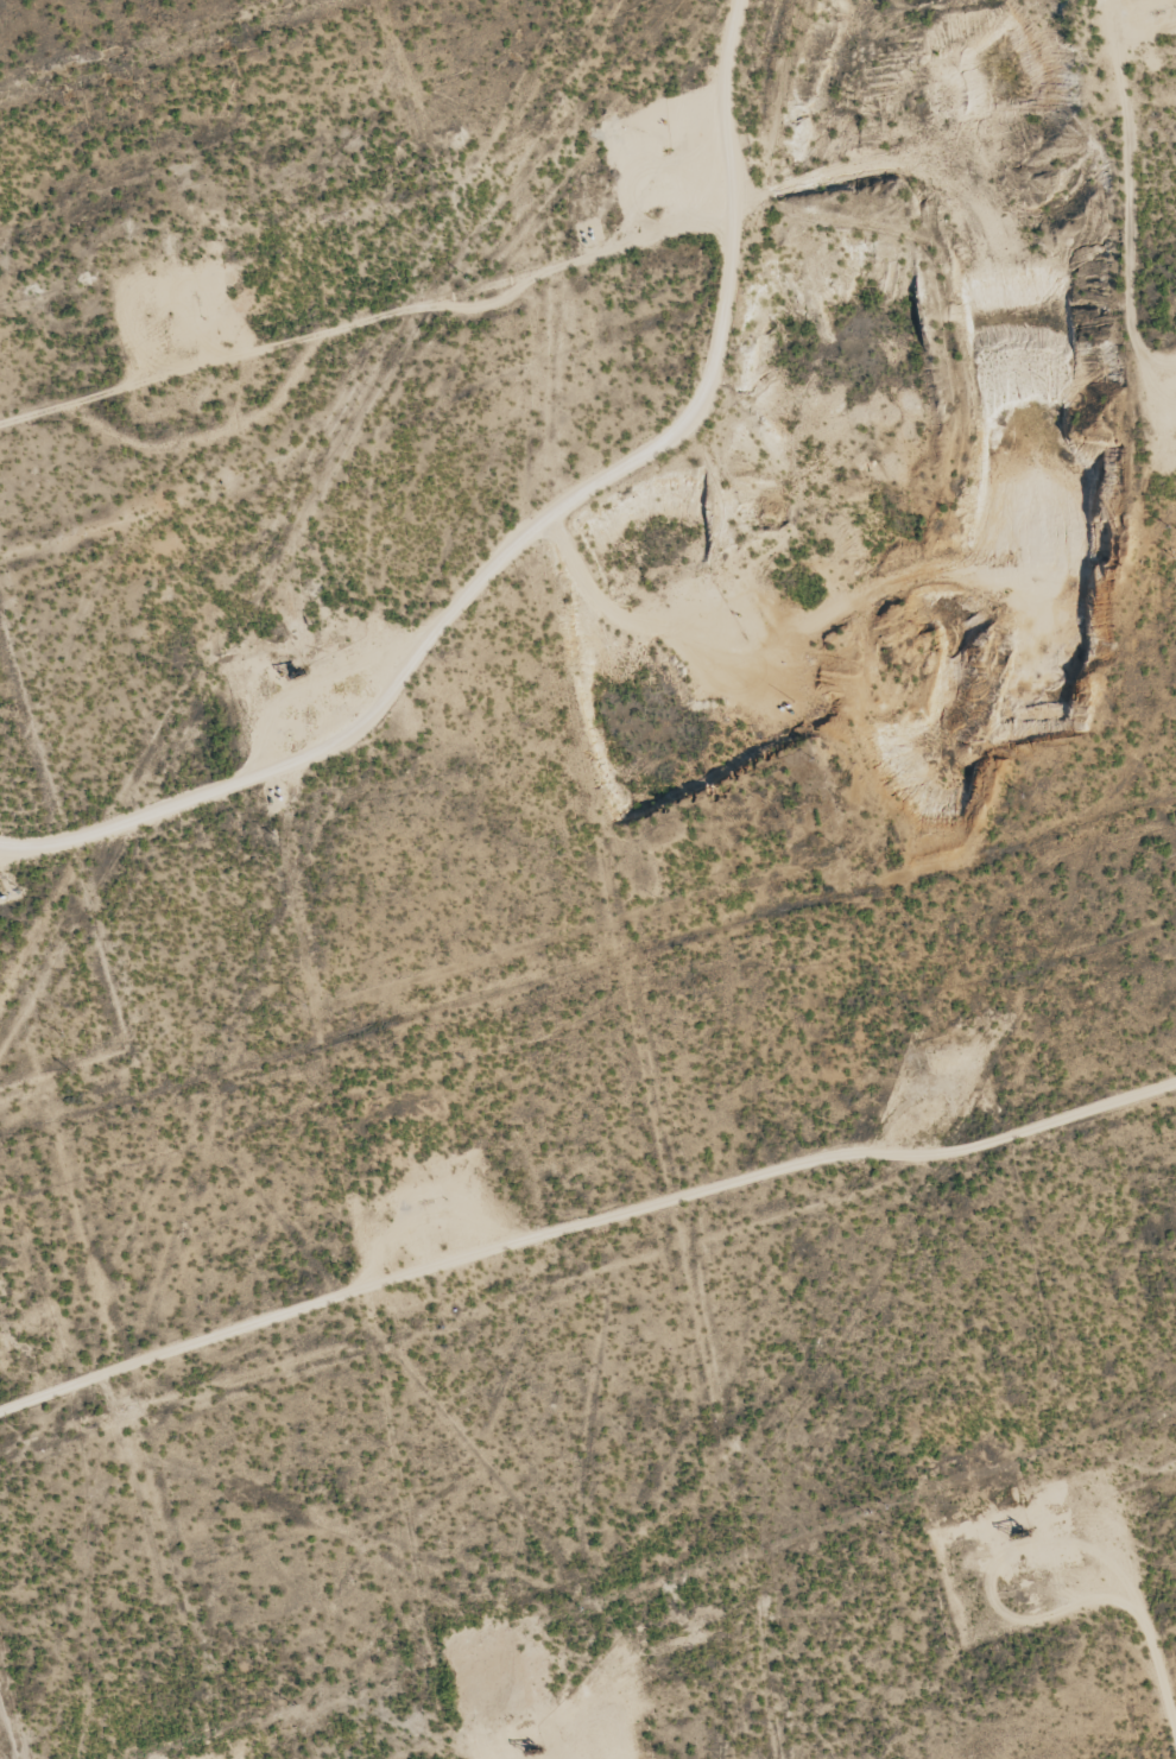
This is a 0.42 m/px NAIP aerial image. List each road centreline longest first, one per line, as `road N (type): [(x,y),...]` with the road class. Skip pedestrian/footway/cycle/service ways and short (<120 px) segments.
road 1 (track): [(0,1421),(847,1140),(921,1176),(1175,1094)]
road 2 (track): [(746,0),(729,72),(728,177),(704,220),(0,421)]

